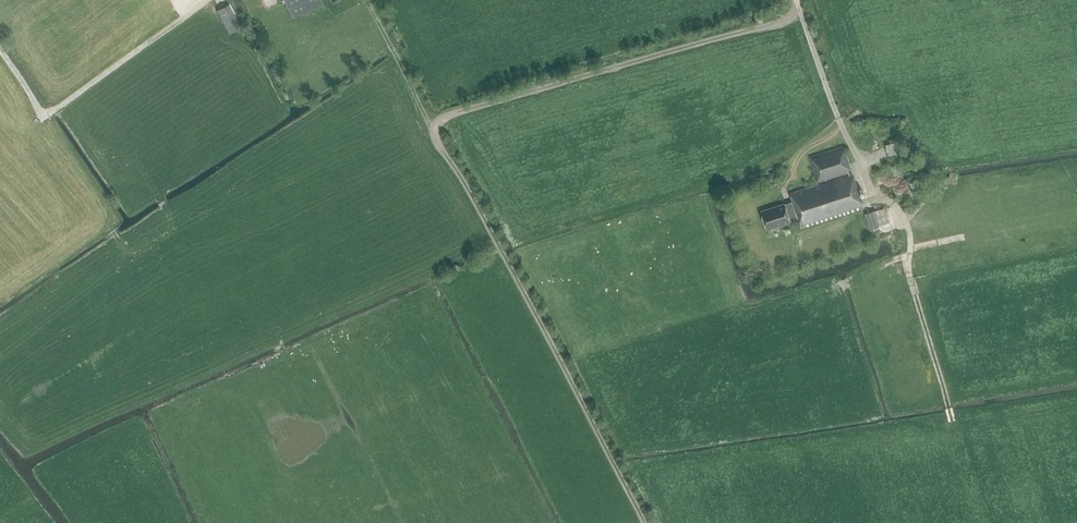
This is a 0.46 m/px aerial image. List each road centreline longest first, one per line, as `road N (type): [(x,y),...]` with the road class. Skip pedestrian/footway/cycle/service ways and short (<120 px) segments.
road 1 (track): [(801,15),(431,120),(628,481)]
road 2 (track): [(431,120),(367,0)]

